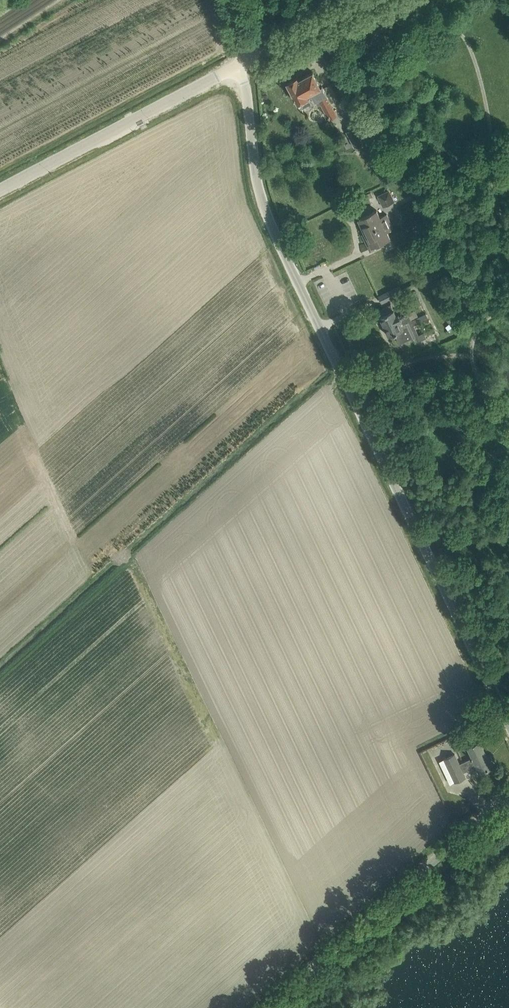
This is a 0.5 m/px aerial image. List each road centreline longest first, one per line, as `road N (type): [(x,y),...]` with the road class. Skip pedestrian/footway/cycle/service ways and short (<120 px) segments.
road 1 (unclassified): [(508,725),(262,203),(242,63)]
road 2 (unclassified): [(269,1007),(508,795)]
road 3 (tertiary): [(0,190),(242,63)]
road 4 (unclassified): [(242,63),(366,0)]

